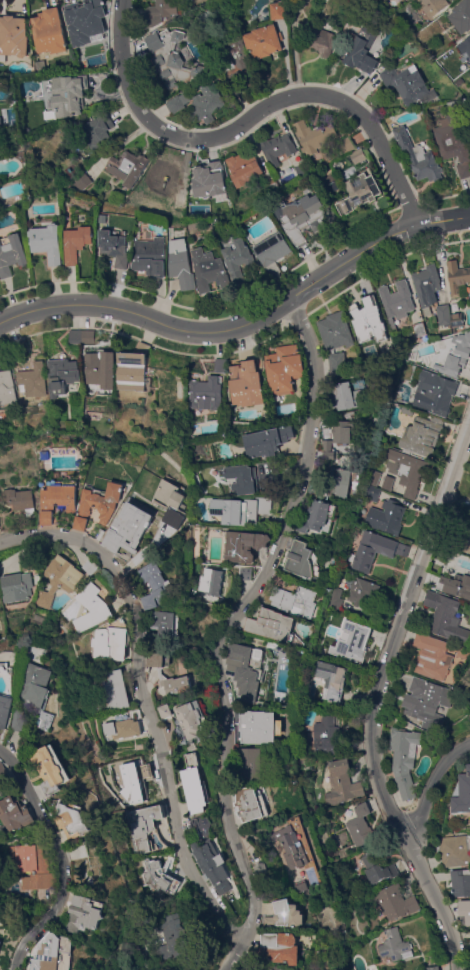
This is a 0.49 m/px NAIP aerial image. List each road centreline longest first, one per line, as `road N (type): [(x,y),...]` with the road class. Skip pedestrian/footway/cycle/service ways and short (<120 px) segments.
road 1 (residential): [(228,969),(256,920),(256,889),(227,820),(217,642),(284,536),(319,417),(315,344),(293,300)]
road 2 (residential): [(461,969),(449,924),(388,805),(373,736),(382,678),(469,429)]
road 3 (residential): [(237,953),(220,910),(195,881),(181,833),(144,698),(138,601),(89,547),(29,536),(0,545)]
road 4 (residential): [(469,218),(397,235),(274,314),(229,333),(180,330),(100,305),(50,307),(0,329)]
road 5 (residential): [(418,228),(368,119),(339,101),(310,94),(280,100),(214,141),(194,142),(144,116),(122,64),(124,0)]
road 6 (residential): [(18,969),(63,904),(66,874),(62,841),(16,760),(0,749)]
road 7 (residential): [(469,750),(436,781),(416,858)]

